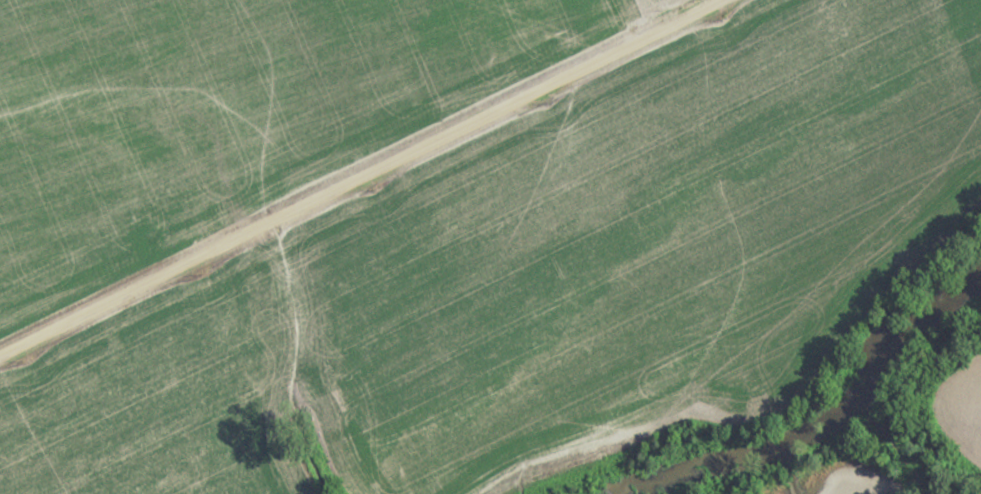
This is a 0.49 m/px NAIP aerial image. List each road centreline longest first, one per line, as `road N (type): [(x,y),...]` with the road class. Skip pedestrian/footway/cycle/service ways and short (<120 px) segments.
road 1 (residential): [(0,353),(716,0)]

